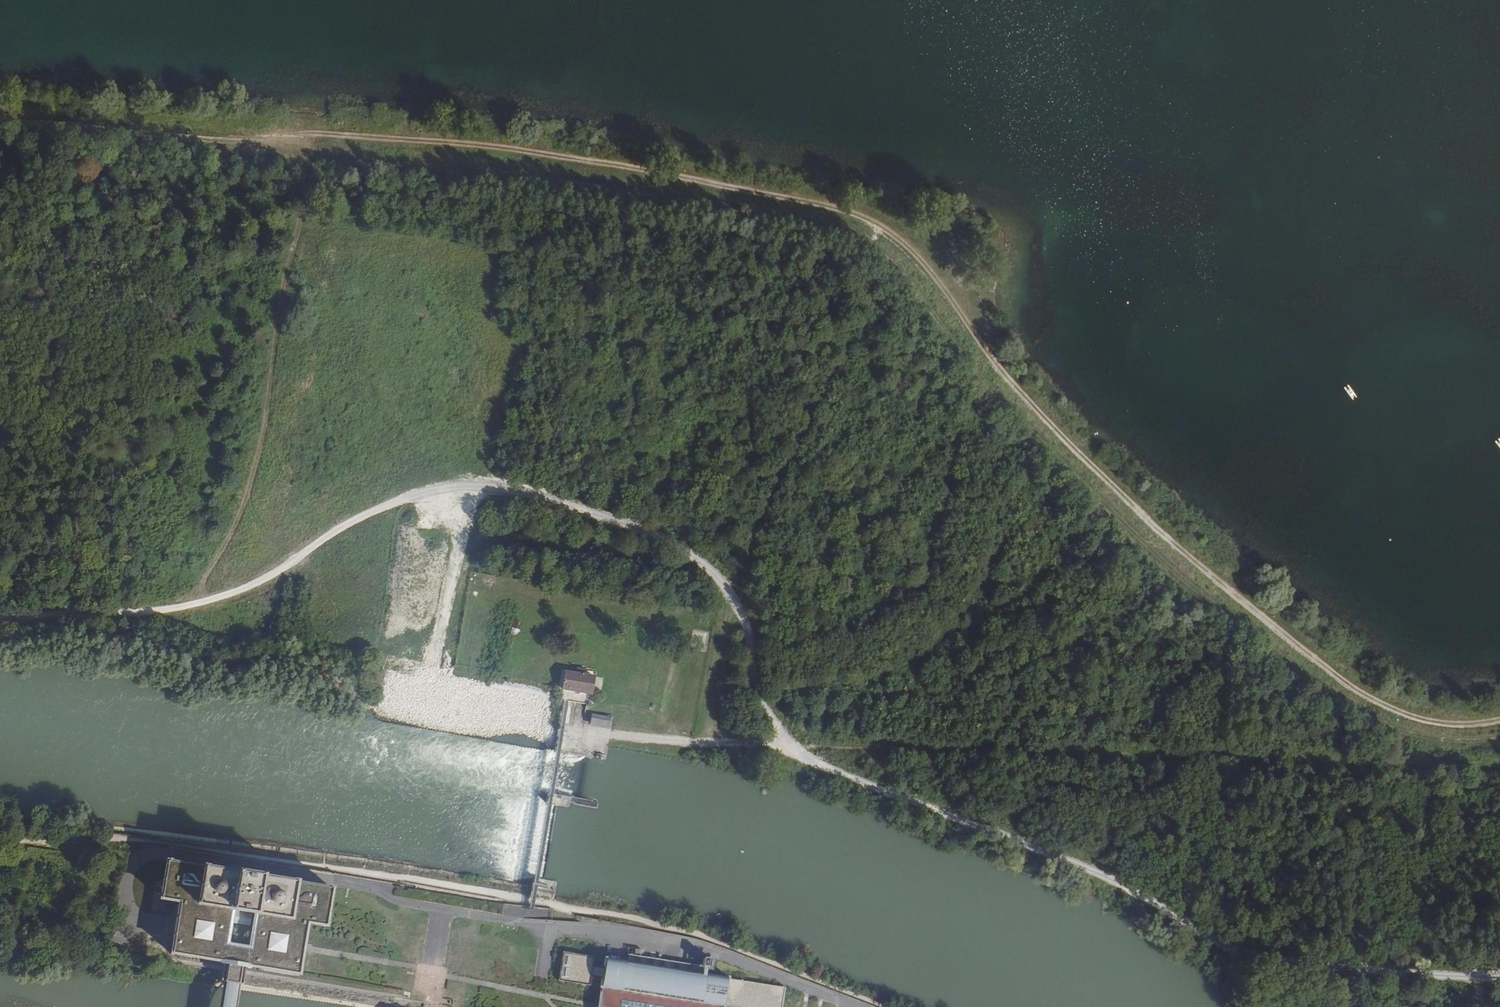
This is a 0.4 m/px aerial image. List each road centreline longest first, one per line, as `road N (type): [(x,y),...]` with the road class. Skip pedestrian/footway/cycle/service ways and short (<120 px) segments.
road 1 (track): [(0,624),(175,609),(255,587),(341,529),(410,498),(468,488),(529,495),(619,523),(705,565),(742,614),(762,708),(814,765)]
road 2 (track): [(814,765),(1052,846),(1246,954),(1354,970),(1499,977)]

